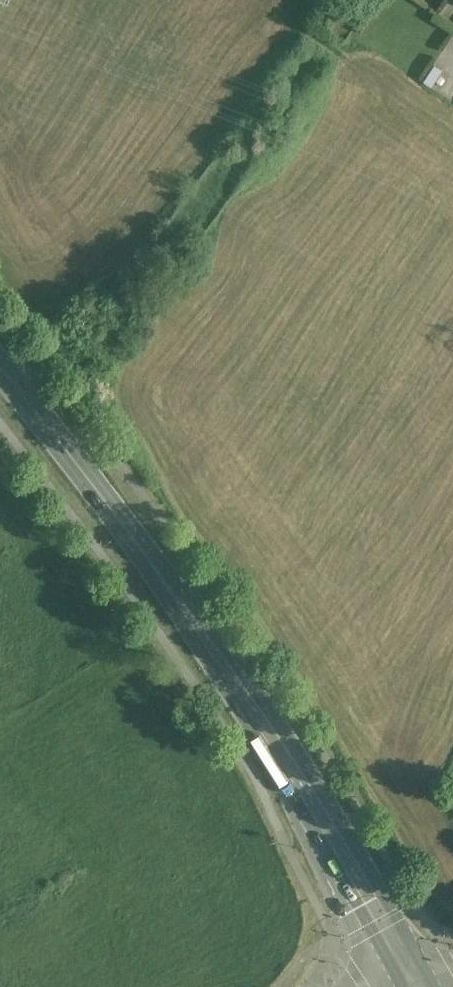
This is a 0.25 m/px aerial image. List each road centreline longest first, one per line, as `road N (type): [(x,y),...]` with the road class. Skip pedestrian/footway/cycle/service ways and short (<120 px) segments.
road 1 (primary): [(0,361),(244,694),(422,986)]

